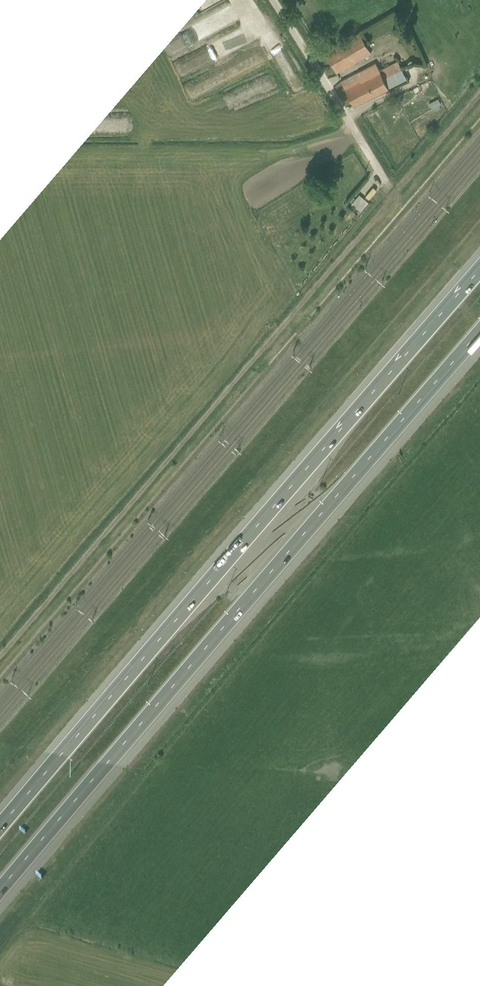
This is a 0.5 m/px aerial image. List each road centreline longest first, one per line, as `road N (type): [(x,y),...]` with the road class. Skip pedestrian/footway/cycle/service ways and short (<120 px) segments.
road 1 (motorway): [(479,268),(0,826)]
road 2 (motorway): [(0,890),(479,334)]
road 3 (unclassified): [(384,178),(273,0)]

